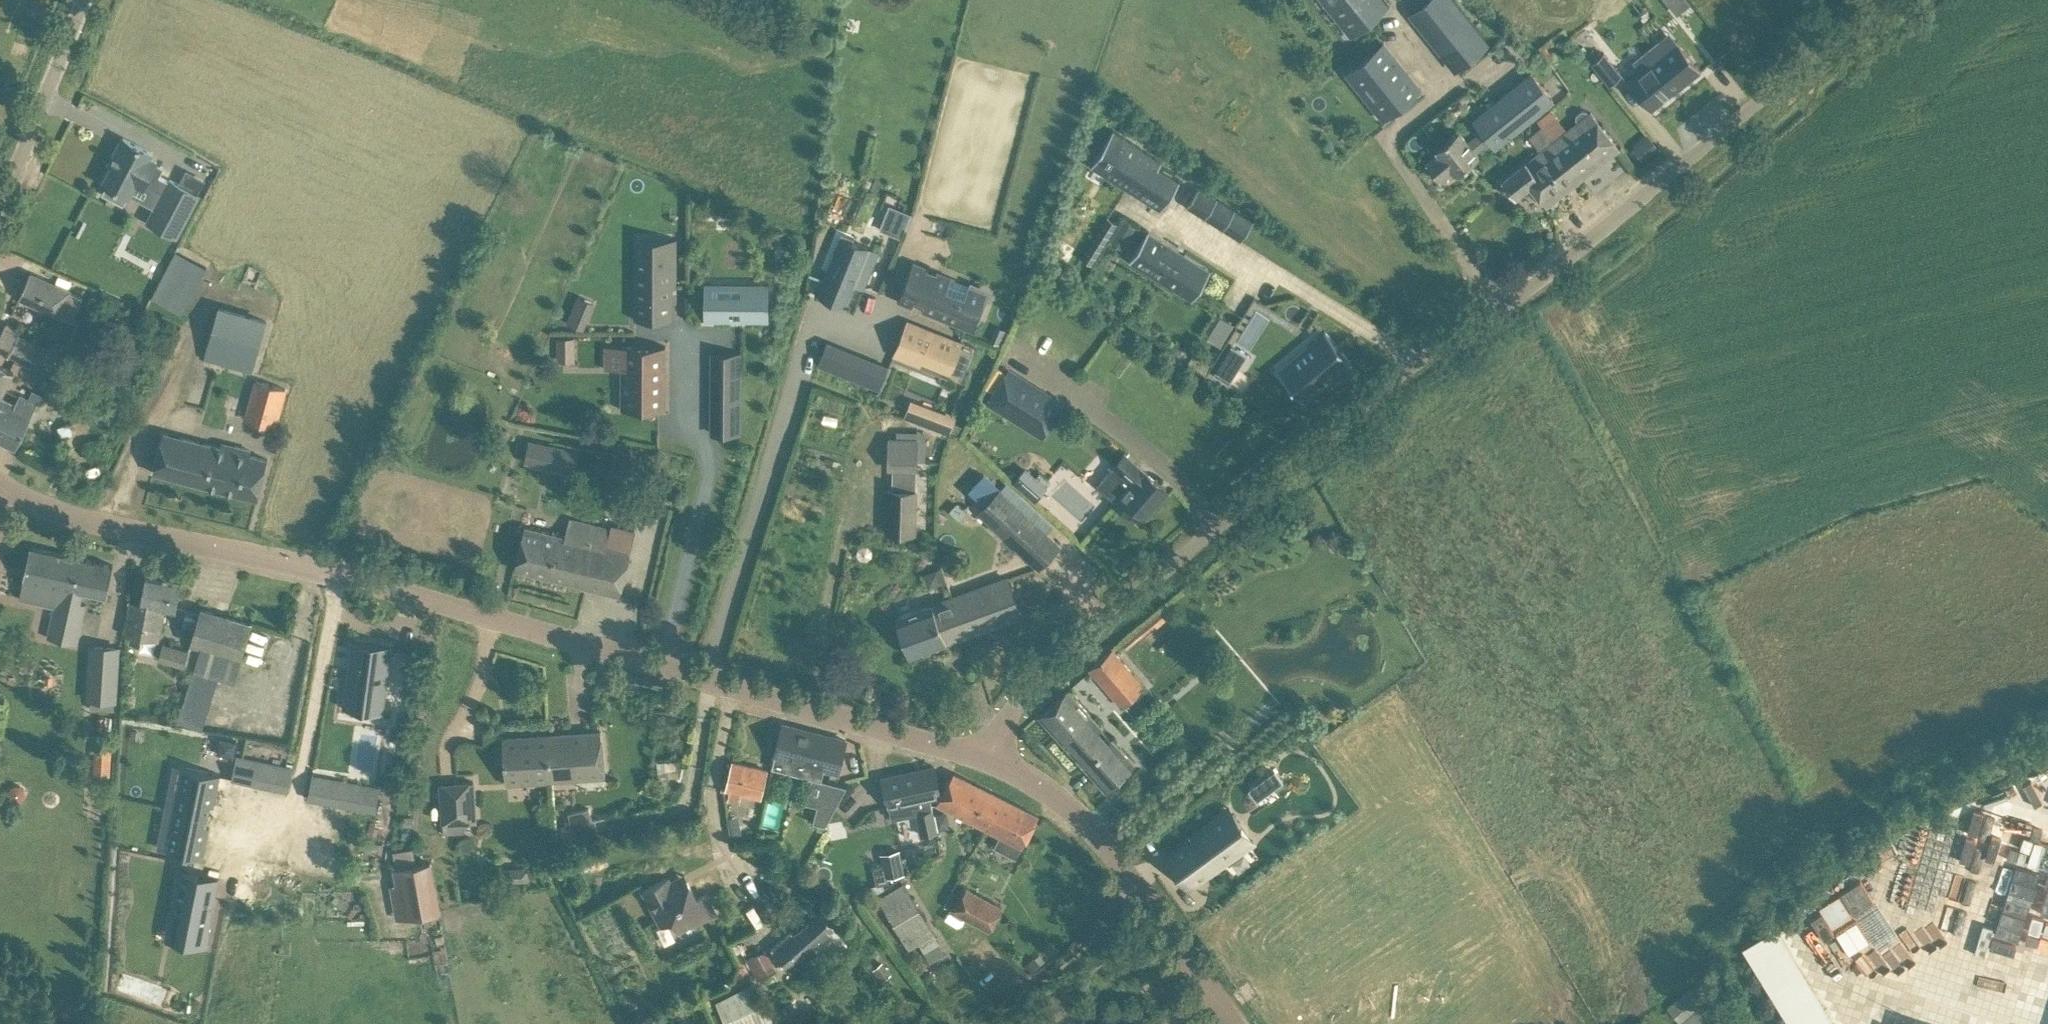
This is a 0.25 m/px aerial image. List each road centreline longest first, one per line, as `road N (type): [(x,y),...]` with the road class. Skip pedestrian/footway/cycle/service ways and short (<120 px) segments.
road 1 (unclassified): [(991,764),(1037,683),(1416,366)]
road 2 (unclassified): [(1496,305),(1881,0)]
road 3 (residential): [(870,335),(817,315),(702,679)]
road 4 (unclassified): [(1238,1023),(1101,834),(991,764)]
road 5 (residential): [(339,577),(99,533),(41,514),(0,486)]
road 6 (residential): [(657,666),(707,469),(690,428),(693,340)]
road 7 (residential): [(657,666),(339,577)]
road 8 (residential): [(1450,82),(1386,137),(1496,305)]
road 9 (residential): [(991,764),(734,688)]
road 10 (residential): [(1193,222),(1398,347),(1416,366)]
road 11 (residential): [(339,577),(294,825)]
road 12 (residential): [(0,193),(80,0)]
road 13 (residential): [(735,857),(712,800),(734,688)]

